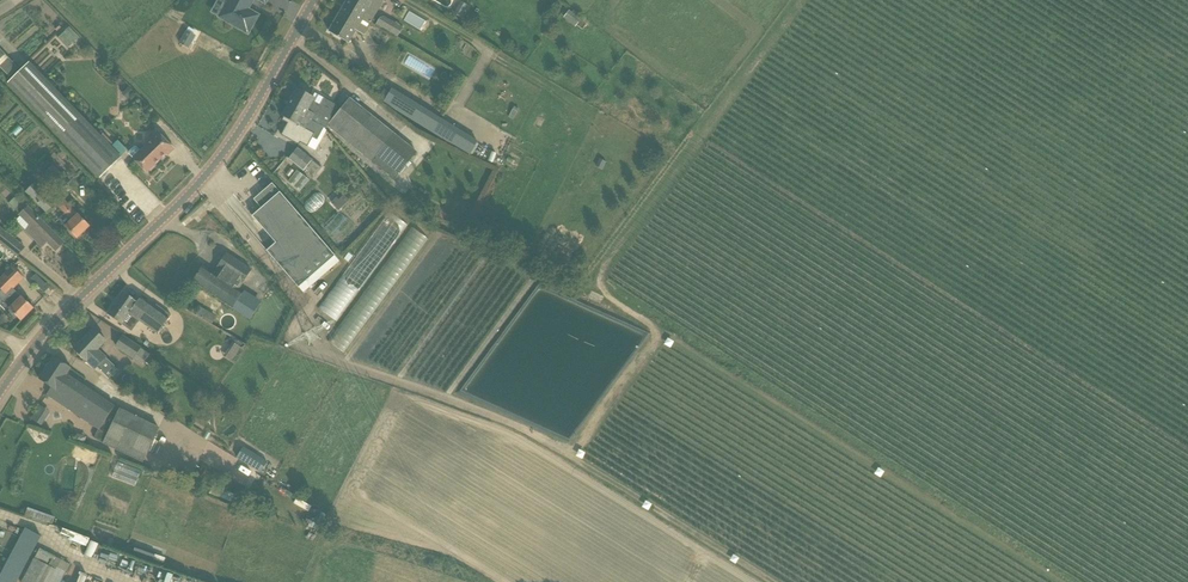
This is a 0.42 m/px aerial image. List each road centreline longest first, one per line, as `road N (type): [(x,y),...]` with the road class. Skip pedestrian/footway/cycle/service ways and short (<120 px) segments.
road 1 (tertiary): [(0,398),(57,322),(206,177),(315,0)]

